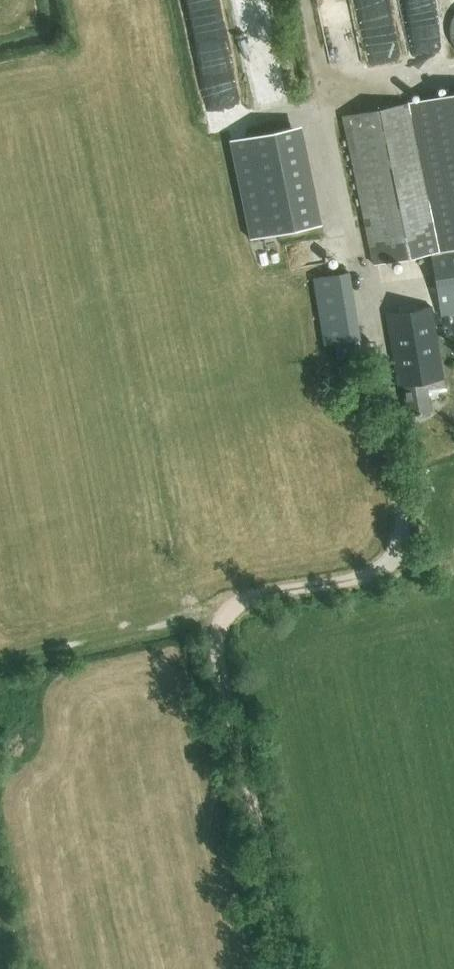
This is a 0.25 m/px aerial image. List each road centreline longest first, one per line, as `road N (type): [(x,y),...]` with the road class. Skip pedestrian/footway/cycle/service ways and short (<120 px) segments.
road 1 (track): [(281,968),(212,659),(228,608),(388,568),(400,536),(385,429)]
road 2 (track): [(295,0),(385,429)]

